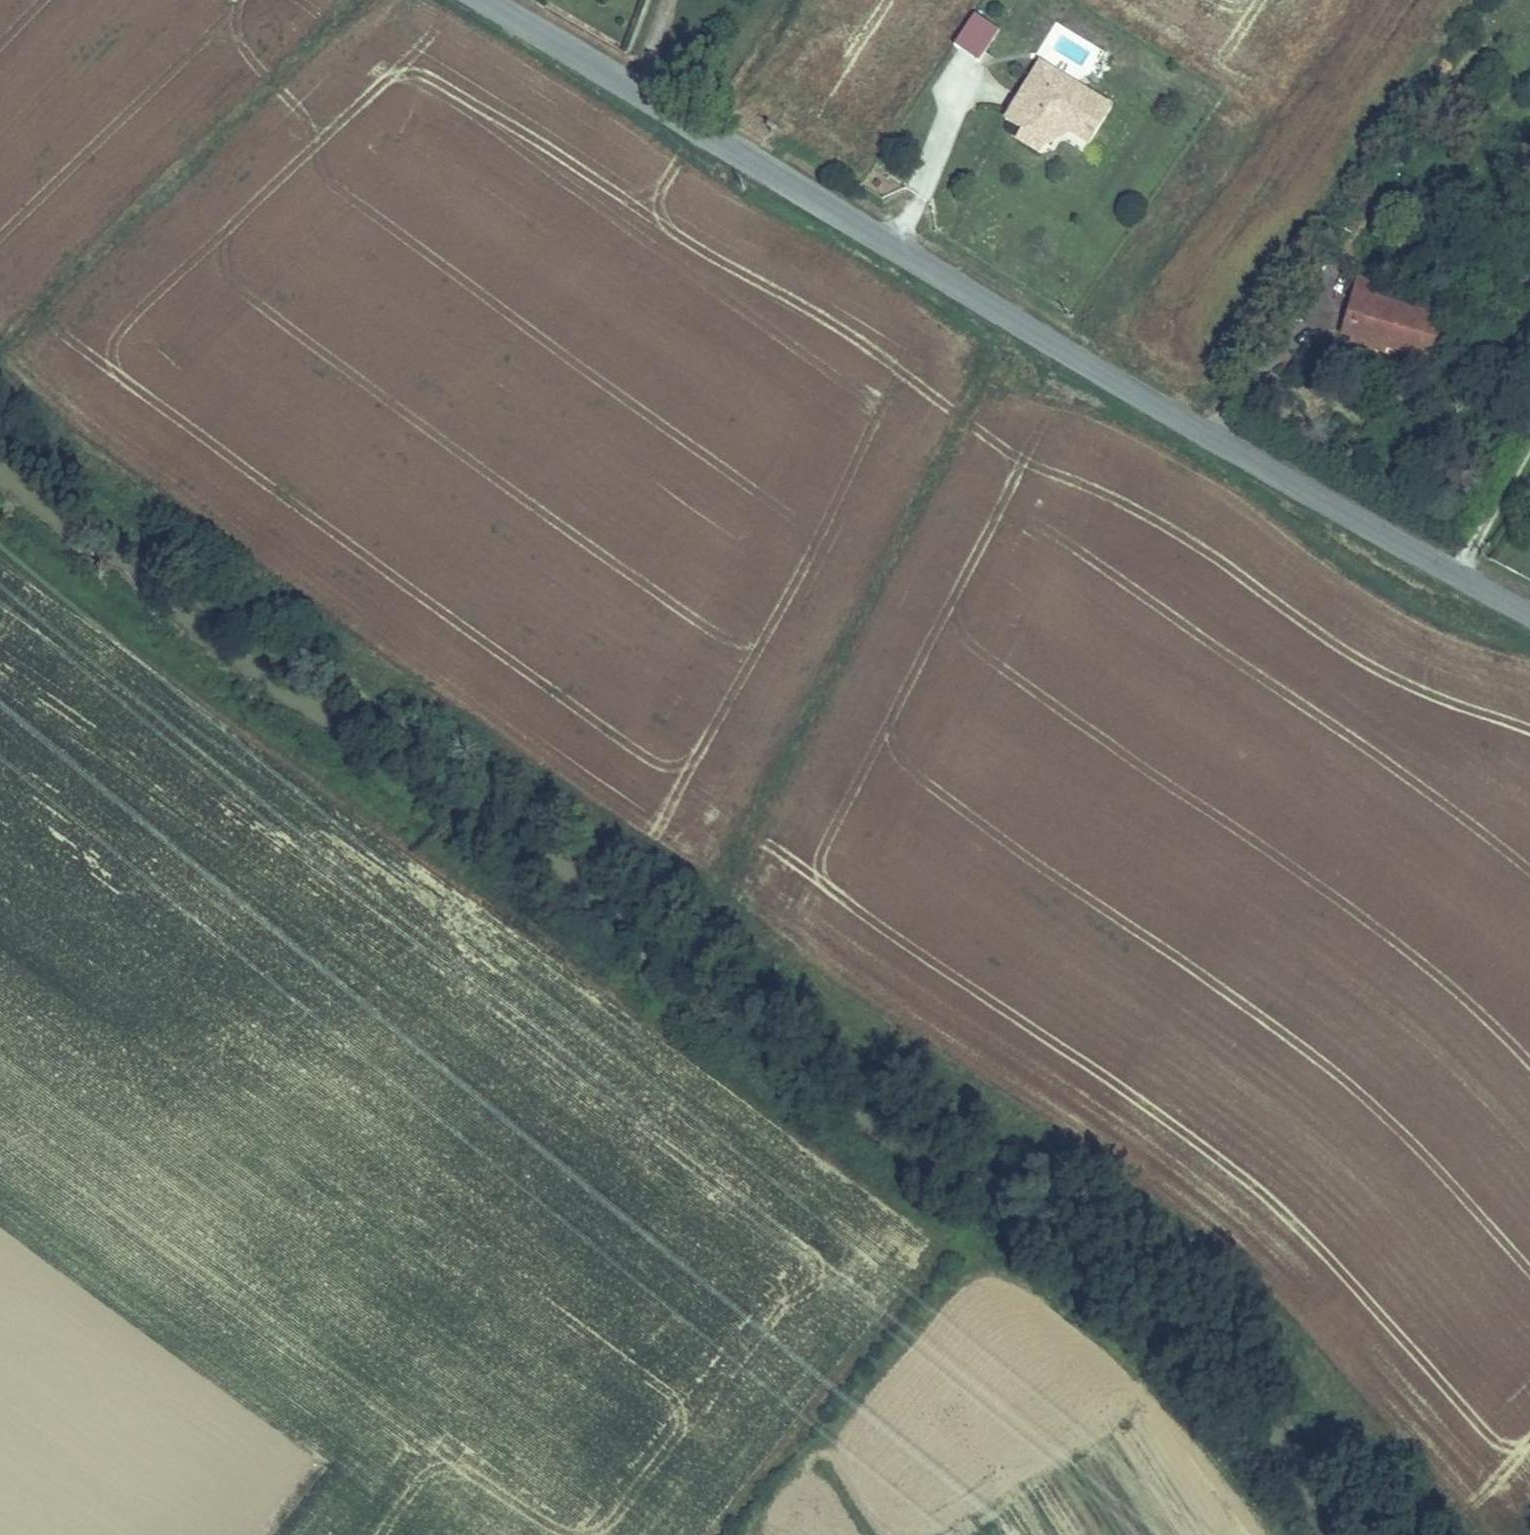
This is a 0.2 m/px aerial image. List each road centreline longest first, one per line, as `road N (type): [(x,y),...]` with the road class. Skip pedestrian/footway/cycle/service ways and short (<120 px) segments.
road 1 (tertiary): [(483,0),(1347,516),(1529,614)]

